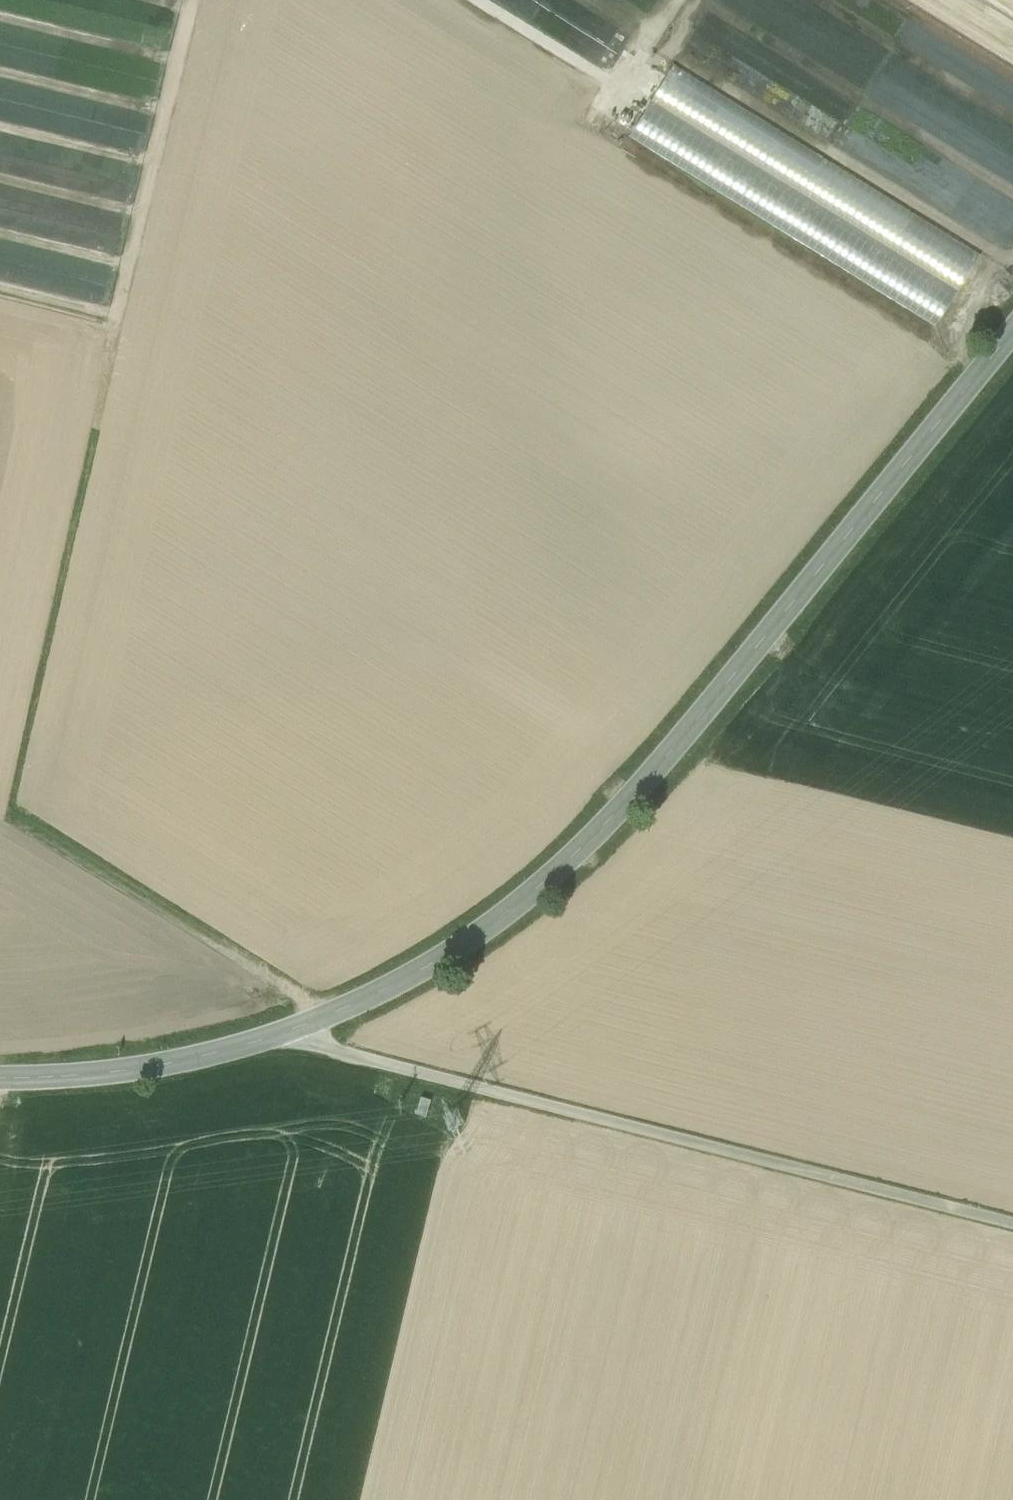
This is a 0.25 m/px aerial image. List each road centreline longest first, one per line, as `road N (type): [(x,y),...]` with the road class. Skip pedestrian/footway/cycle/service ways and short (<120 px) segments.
road 1 (tertiary): [(309,1025),(423,970),(516,907),(653,778),(1012,332)]
road 2 (unclassified): [(1012,1218),(317,1046),(309,1025)]
road 3 (tertiary): [(0,1078),(71,1078),(195,1060),(309,1025)]

